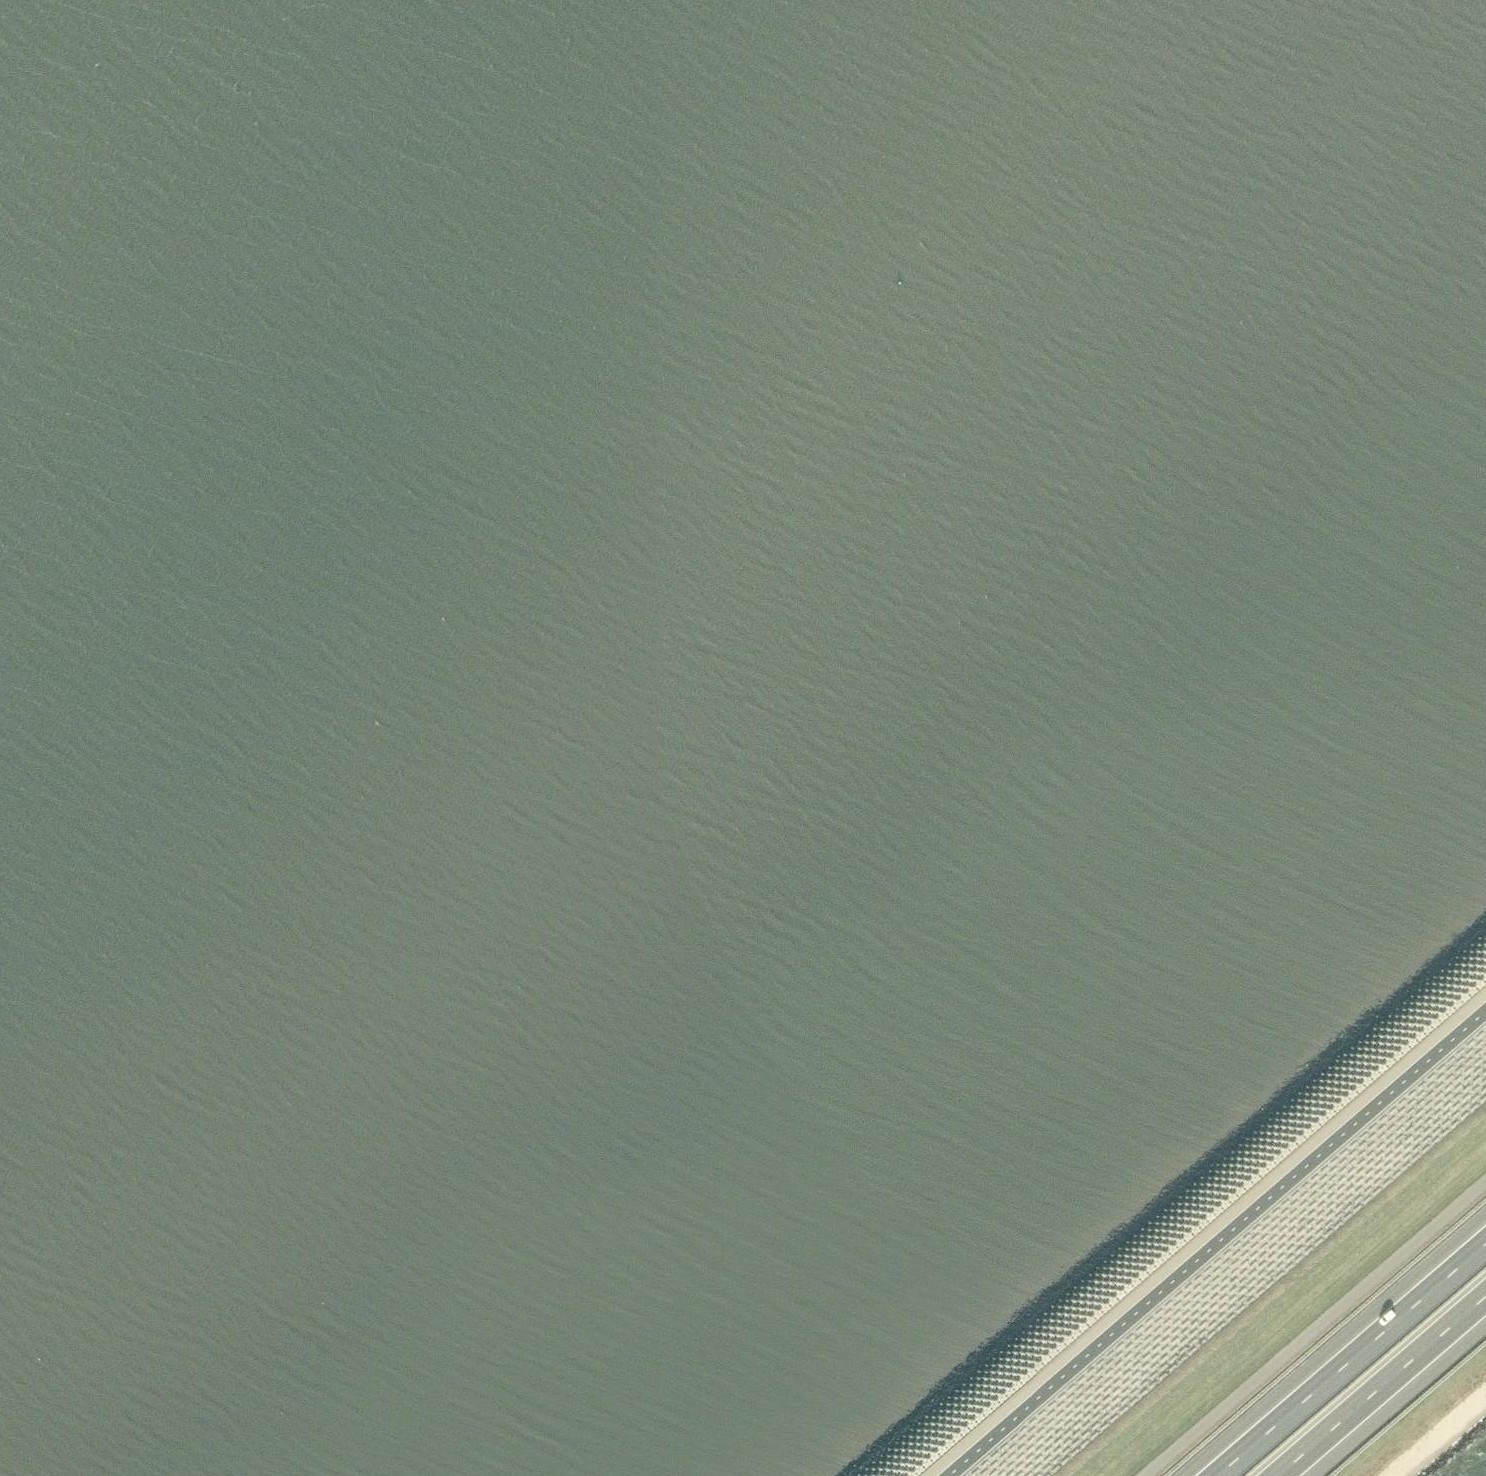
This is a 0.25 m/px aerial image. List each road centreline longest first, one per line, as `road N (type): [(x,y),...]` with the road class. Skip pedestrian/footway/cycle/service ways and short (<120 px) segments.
road 1 (motorway): [(1485,1246),(1220,1475)]
road 2 (motorway): [(1283,1475),(1485,1301)]

